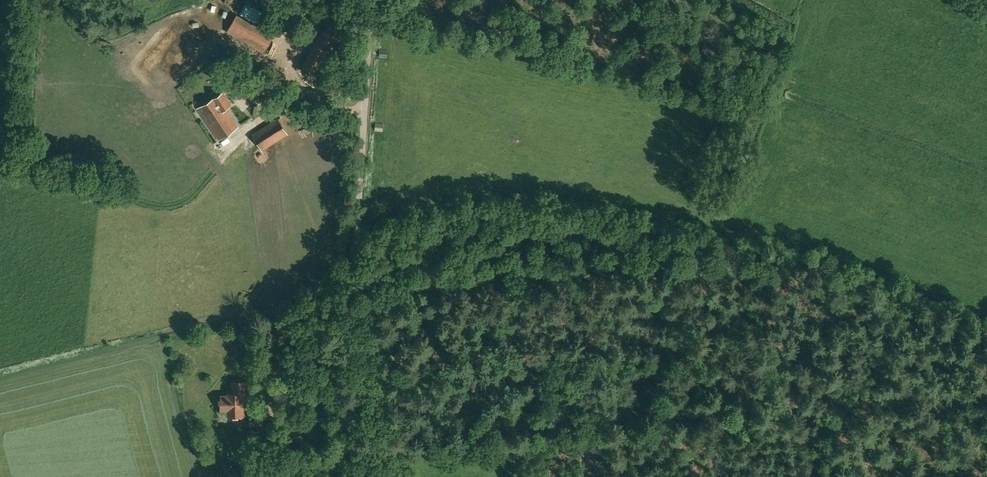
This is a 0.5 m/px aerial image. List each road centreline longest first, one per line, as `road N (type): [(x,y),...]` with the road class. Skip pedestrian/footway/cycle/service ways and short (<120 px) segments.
road 1 (unclassified): [(390,476),(360,256),(371,0)]
road 2 (track): [(20,171),(174,208),(197,195),(222,160)]

